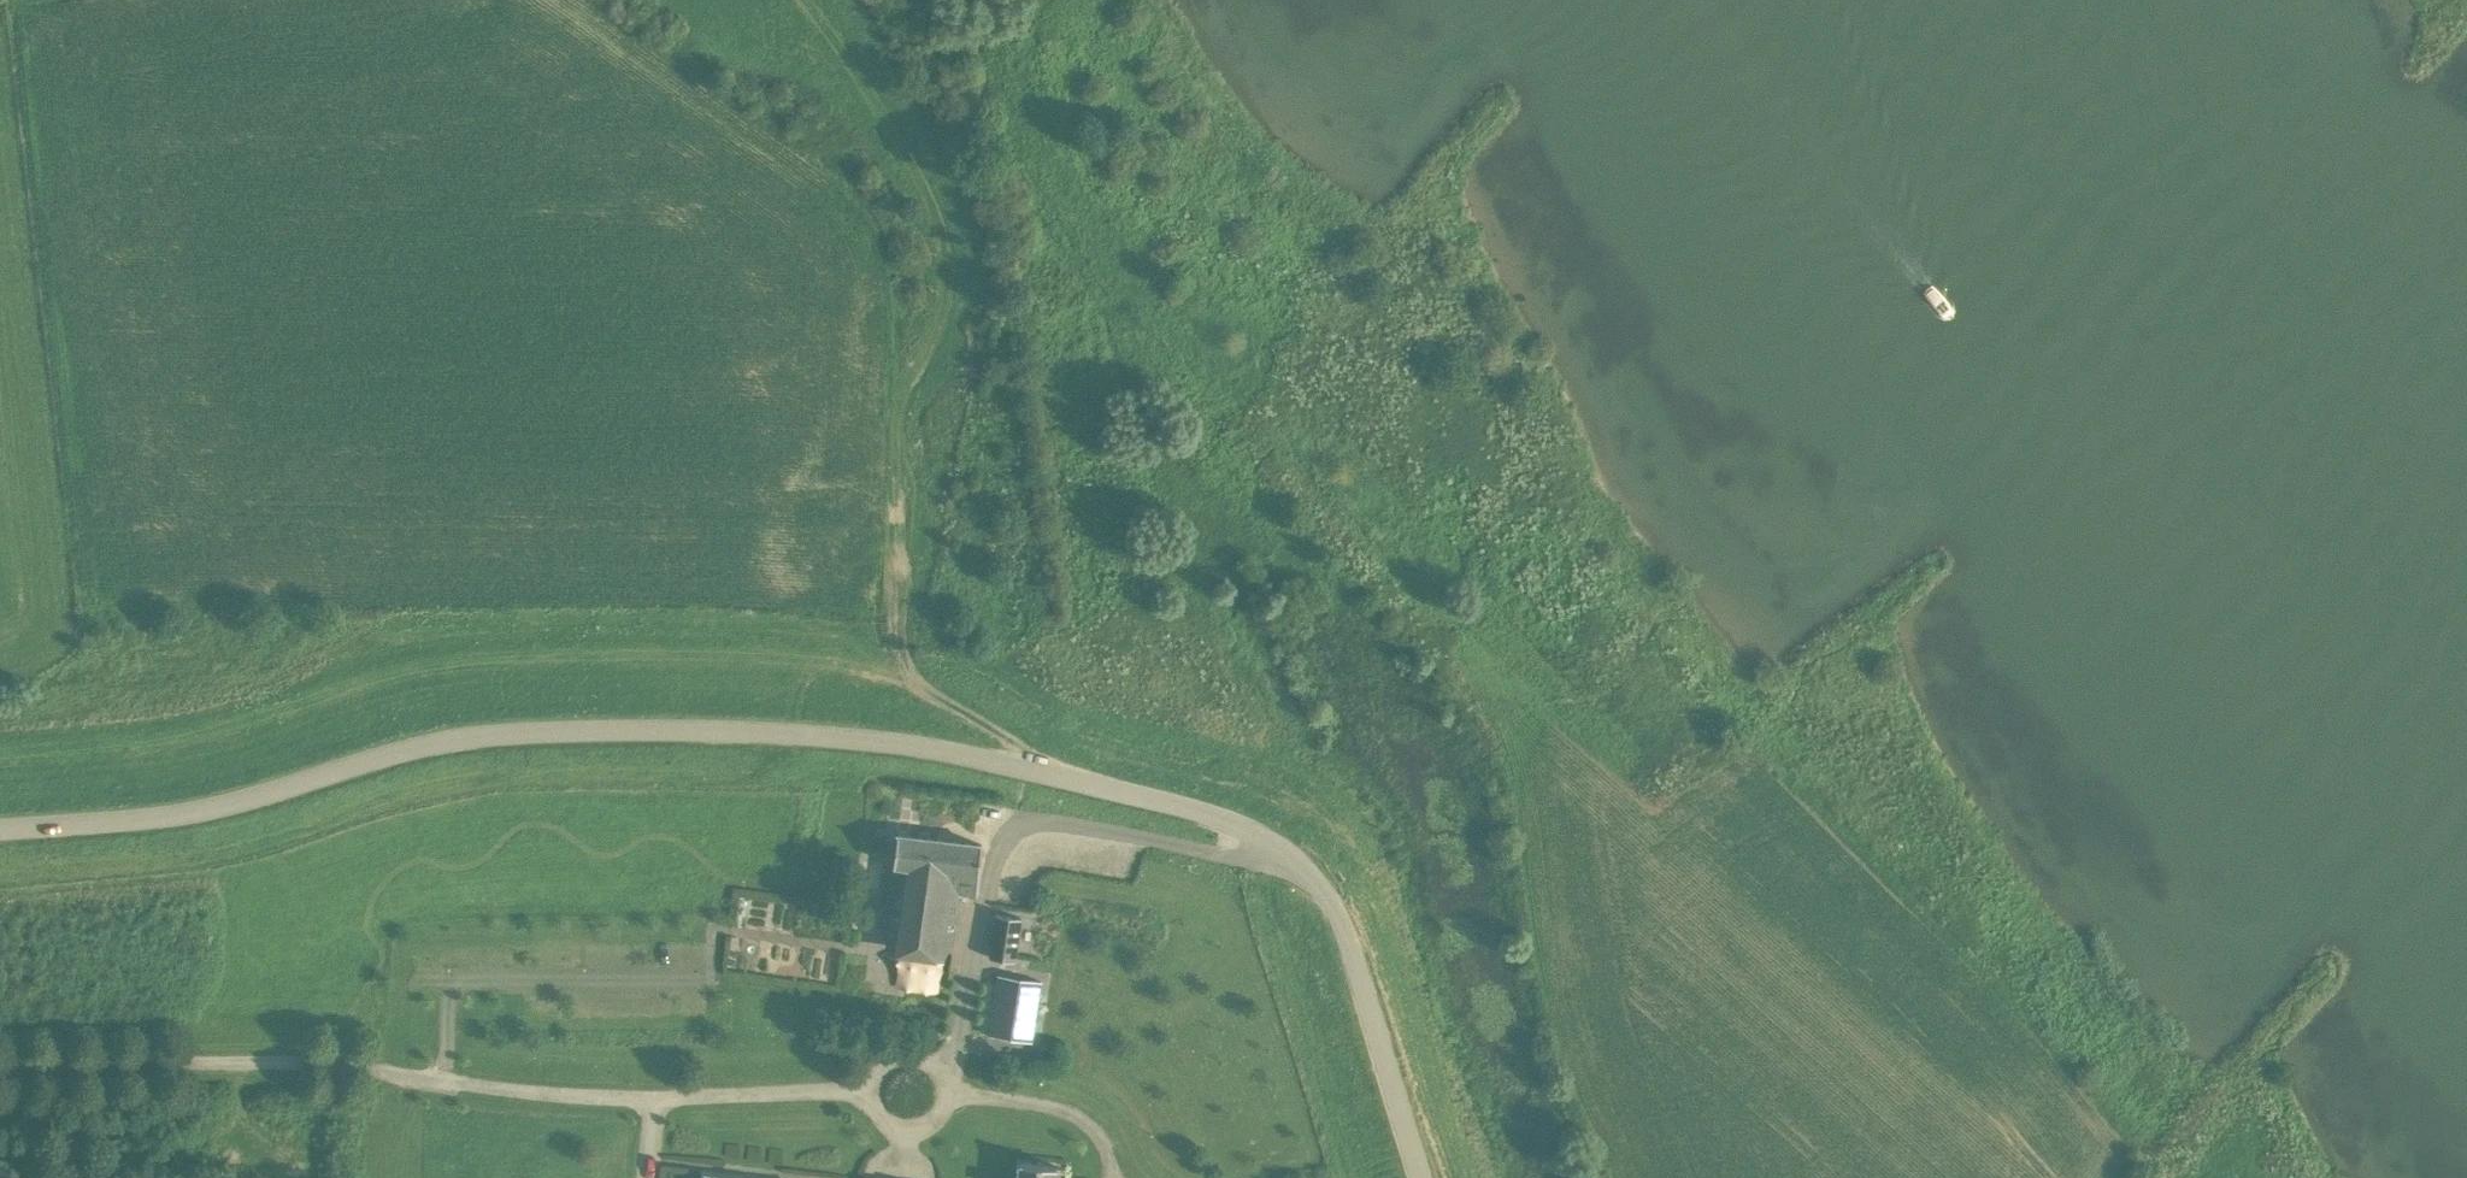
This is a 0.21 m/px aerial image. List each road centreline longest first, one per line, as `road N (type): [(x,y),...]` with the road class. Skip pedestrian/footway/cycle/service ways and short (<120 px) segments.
road 1 (unclassified): [(0,832),(201,813),(429,744),(532,732),(830,732),(1031,770),(1225,820),(1315,880),(1342,927),(1418,1177)]
road 2 (track): [(901,634),(913,682),(1025,750),(1031,770)]

